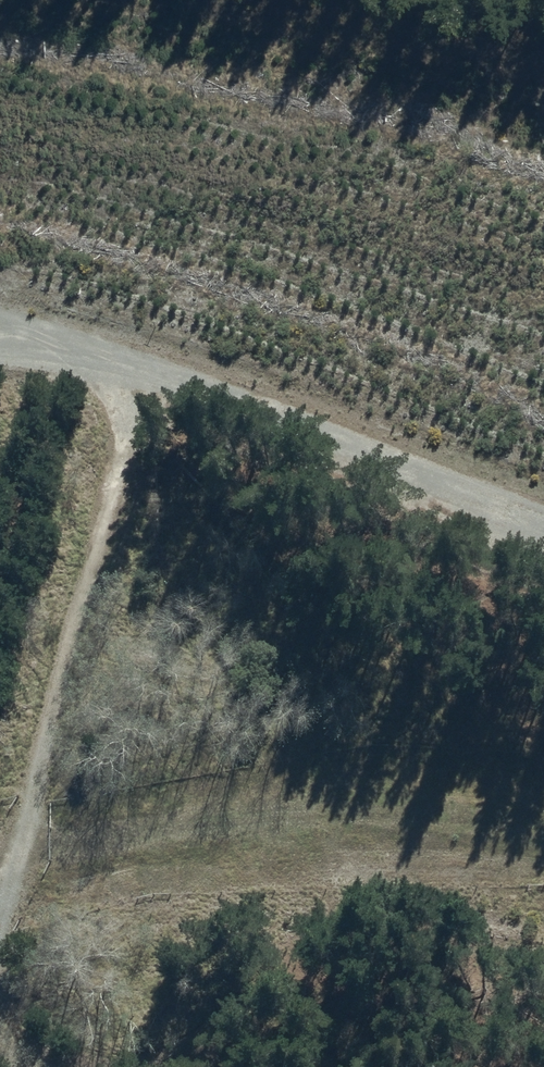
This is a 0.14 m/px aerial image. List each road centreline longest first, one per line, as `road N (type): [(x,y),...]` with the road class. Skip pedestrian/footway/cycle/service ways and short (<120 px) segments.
road 1 (unclassified): [(0,342),(124,375),(543,526)]
road 2 (track): [(0,914),(120,452),(124,375)]
road 3 (track): [(49,845),(322,816),(451,818),(543,831)]
road 4 (track): [(298,0),(543,39)]

